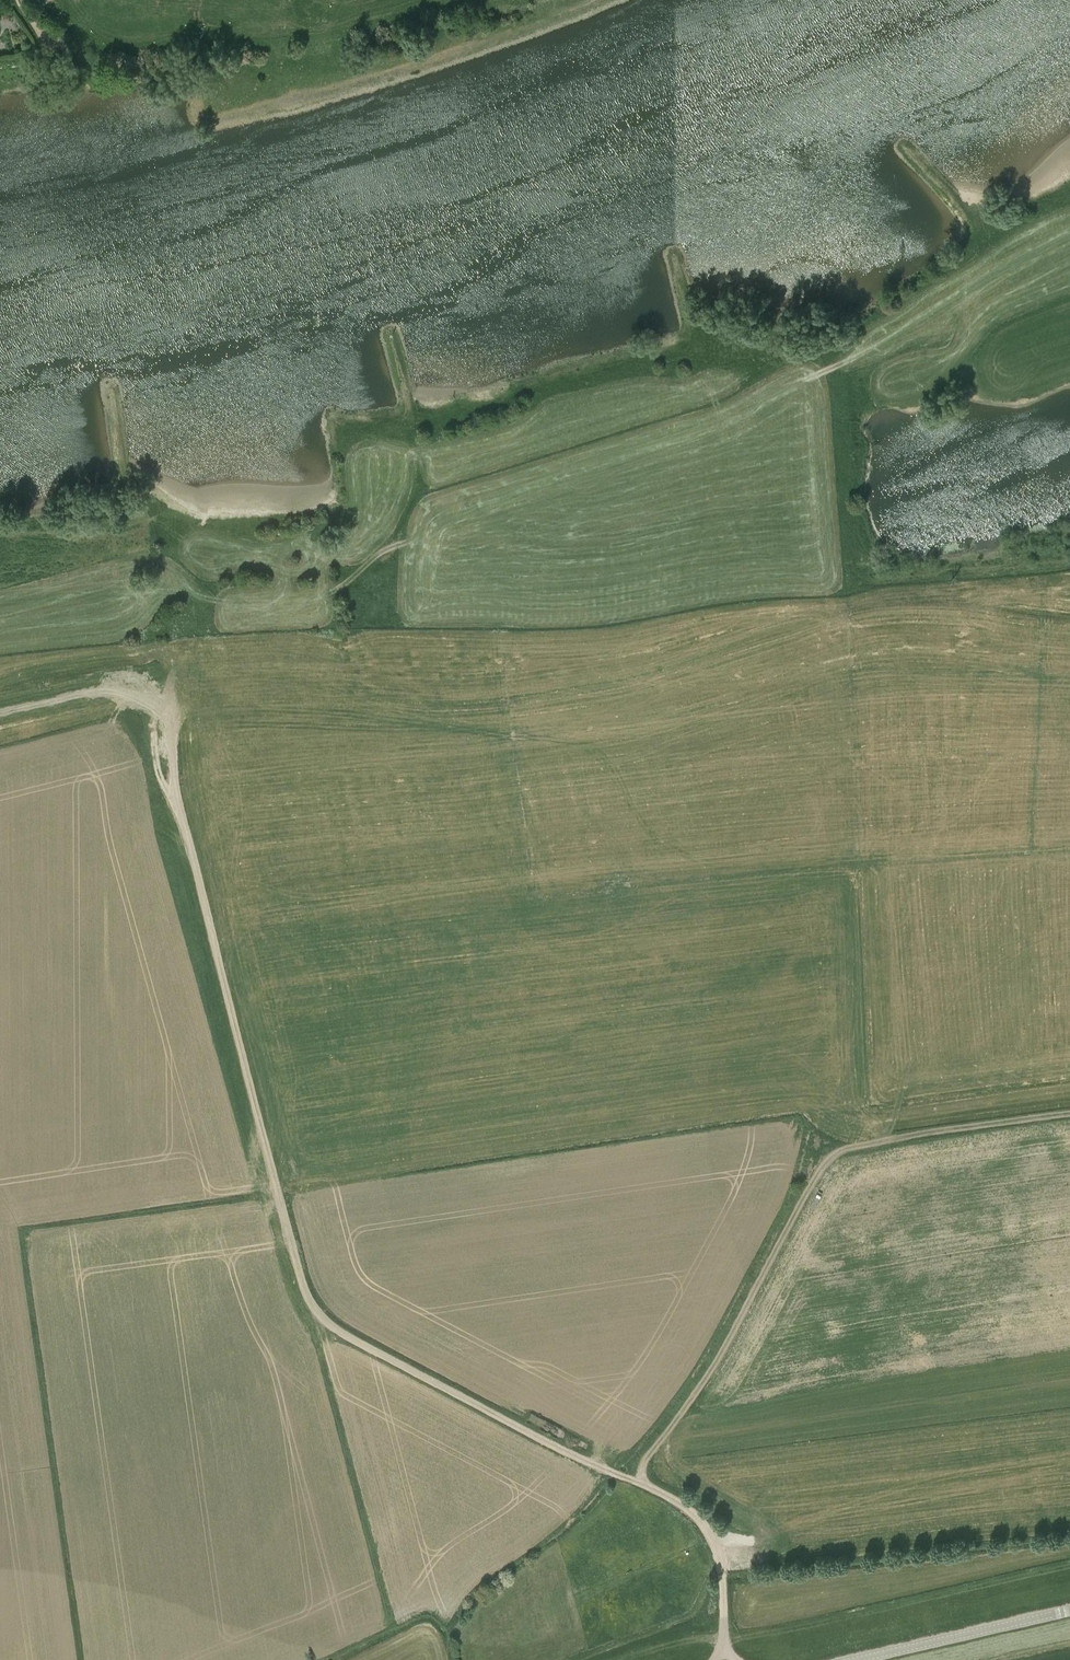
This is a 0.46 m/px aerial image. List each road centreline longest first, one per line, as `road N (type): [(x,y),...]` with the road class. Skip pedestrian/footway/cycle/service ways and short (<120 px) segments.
road 1 (track): [(0,711),(116,691),(139,700),(204,895),(306,1297),(343,1332),(537,1439),(654,1489),(708,1526),(725,1599),(720,1659)]
road 2 (track): [(1069,1114),(841,1152),(818,1171),(724,1352),(647,1463),(642,1485)]
road 3 (track): [(863,732),(868,868),(902,1107),(890,1143)]
road 4 (track): [(1069,239),(789,388)]
road 5 (track): [(423,454),(410,521),(381,560),(340,590),(203,605)]
road 6 (track): [(144,557),(203,595),(200,656),(175,733),(174,802)]
road 7 (tertiary): [(870,1659),(1069,1615)]

